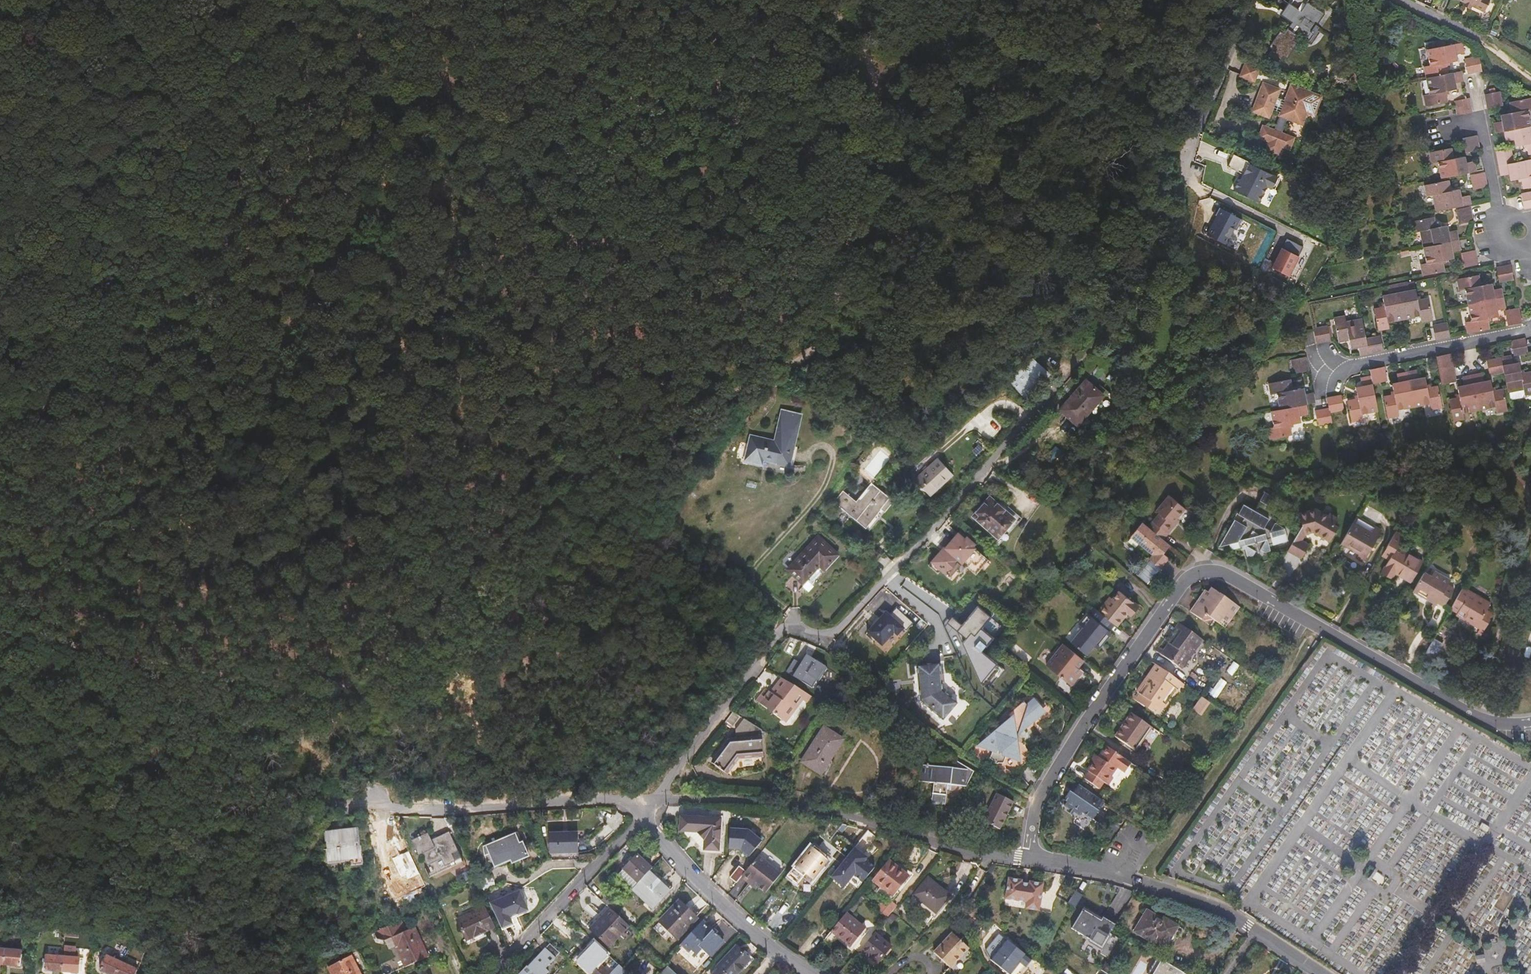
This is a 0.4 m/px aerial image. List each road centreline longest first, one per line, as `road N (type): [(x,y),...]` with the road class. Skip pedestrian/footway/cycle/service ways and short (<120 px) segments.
road 1 (track): [(0,627),(321,702),(453,600),(566,481),(679,418),(779,378),(857,208),(876,103)]
road 2 (residential): [(655,799),(786,624),(828,636),(1077,364),(1139,283)]
road 3 (residential): [(1530,720),(1479,714),(1230,574),(1209,570),(1183,585),(1037,802),(1029,858)]
road 4 (residential): [(1029,858),(810,807),(655,799)]
road 5 (track): [(343,806),(296,791),(231,748),(100,690),(0,662)]
road 6 (track): [(297,0),(214,225),(136,311)]
road 7 (unclassified): [(655,799),(343,806)]
road 8 (residential): [(1257,932),(1164,888),(1029,858)]
road 9 (residential): [(496,973),(643,819)]
road 10 (track): [(136,311),(0,460)]
road 11 (residential): [(1530,333),(1334,374)]
road 12 (residential): [(780,954),(643,819)]
road 13 (residential): [(1185,169),(1246,0)]
road 14 (residential): [(1524,253),(1483,115)]

